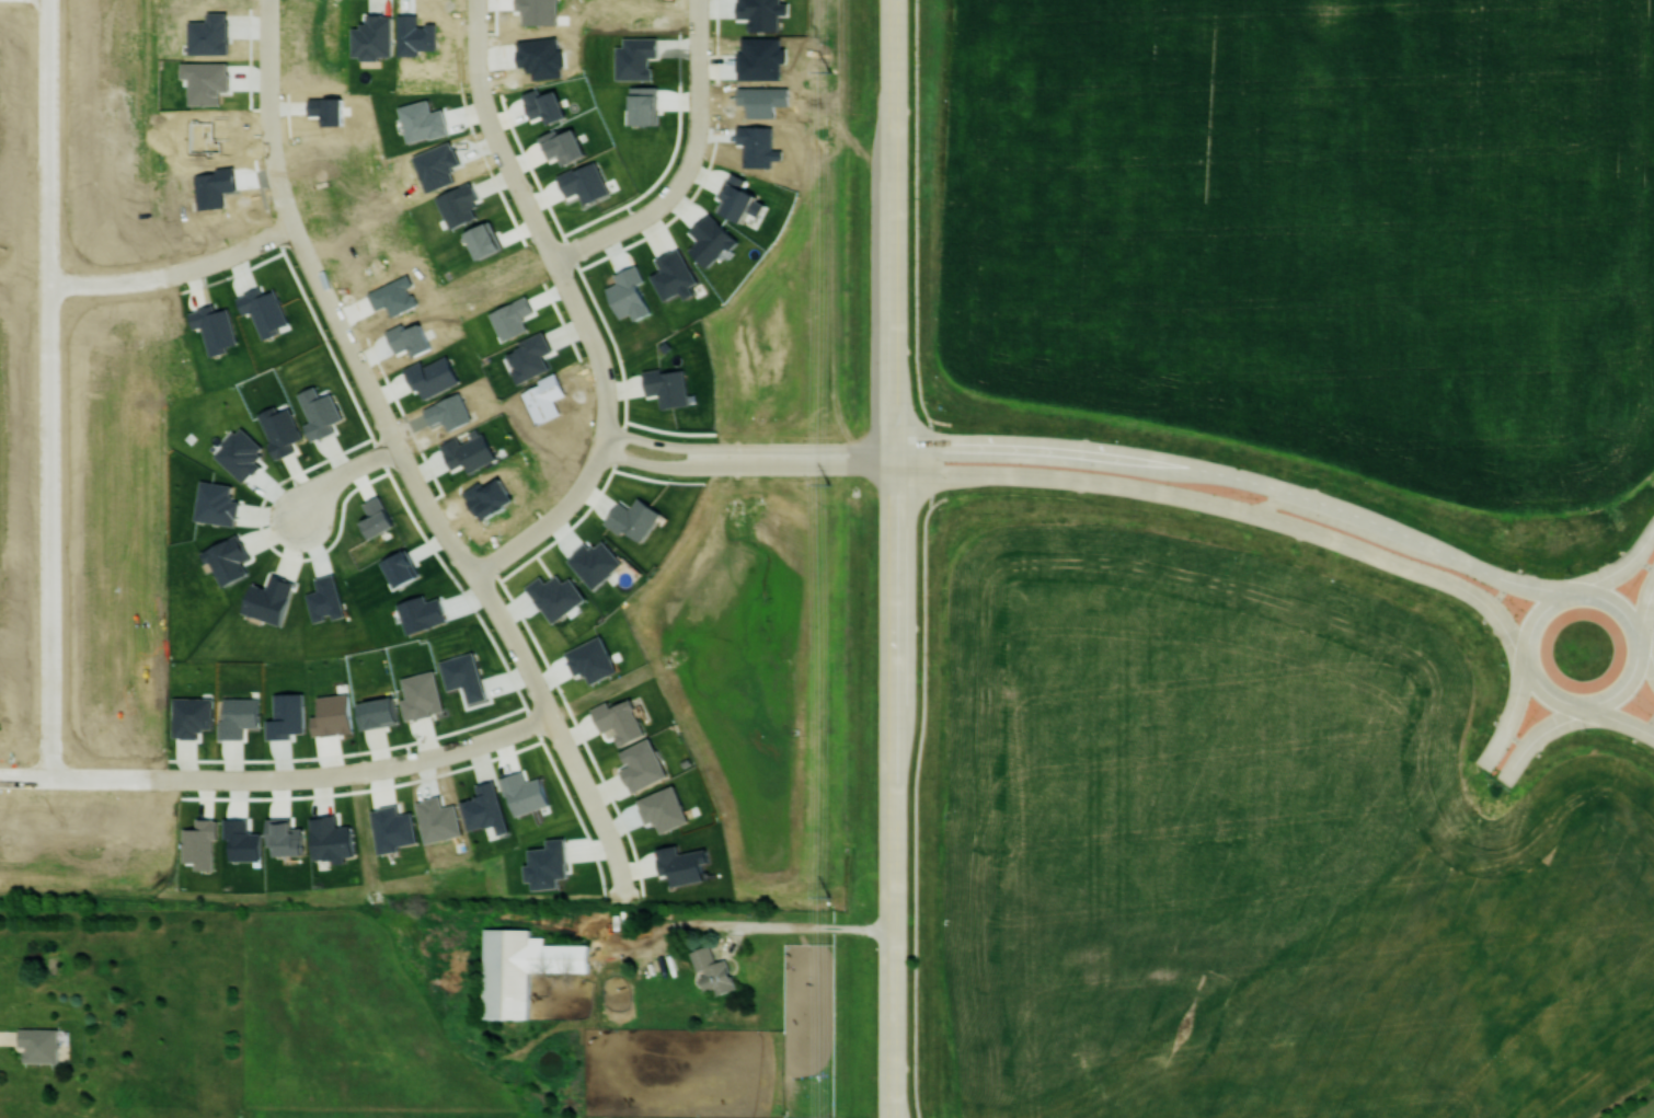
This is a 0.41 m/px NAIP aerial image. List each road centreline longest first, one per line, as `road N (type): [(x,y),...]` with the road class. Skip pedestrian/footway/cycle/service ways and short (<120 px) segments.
road 1 (residential): [(549,714),(476,573),(397,448),(291,223),(269,157),(268,0)]
road 2 (tertiary): [(1571,593),(1512,580),(1336,507),(1234,476),(1035,449),(892,447)]
road 3 (tertiary): [(892,472),(1035,474),(1232,507),(1329,535),(1480,597),(1527,656)]
road 4 (residential): [(49,782),(48,284)]
road 5 (residential): [(605,430),(596,348),(489,125),(478,0)]
road 6 (tertiary): [(892,472),(889,920)]
road 7 (tertiary): [(892,0),(892,447)]
road 8 (residential): [(348,773),(0,782)]
road 9 (tertiary): [(1611,600),(1571,593),(1532,623),(1527,656),(1548,693),(1587,704),(1605,701),(1630,678),(1636,634),(1611,600)]
road 10 (residential): [(553,260),(648,214),(689,163),(698,135),(698,0)]
road 11 (residential): [(48,265),(47,0)]
road 12 (residential): [(48,284),(198,267),(294,227)]
road 13 (tertiary): [(889,920),(890,1117)]
road 14 (residential): [(549,714),(451,751),(363,771)]
road 15 (residential): [(624,892),(608,837),(553,724)]
road 16 (residential): [(712,466),(892,472)]
road 17 (residential): [(892,447),(715,447)]
road 18 (residential): [(476,573),(570,503),(599,451)]

